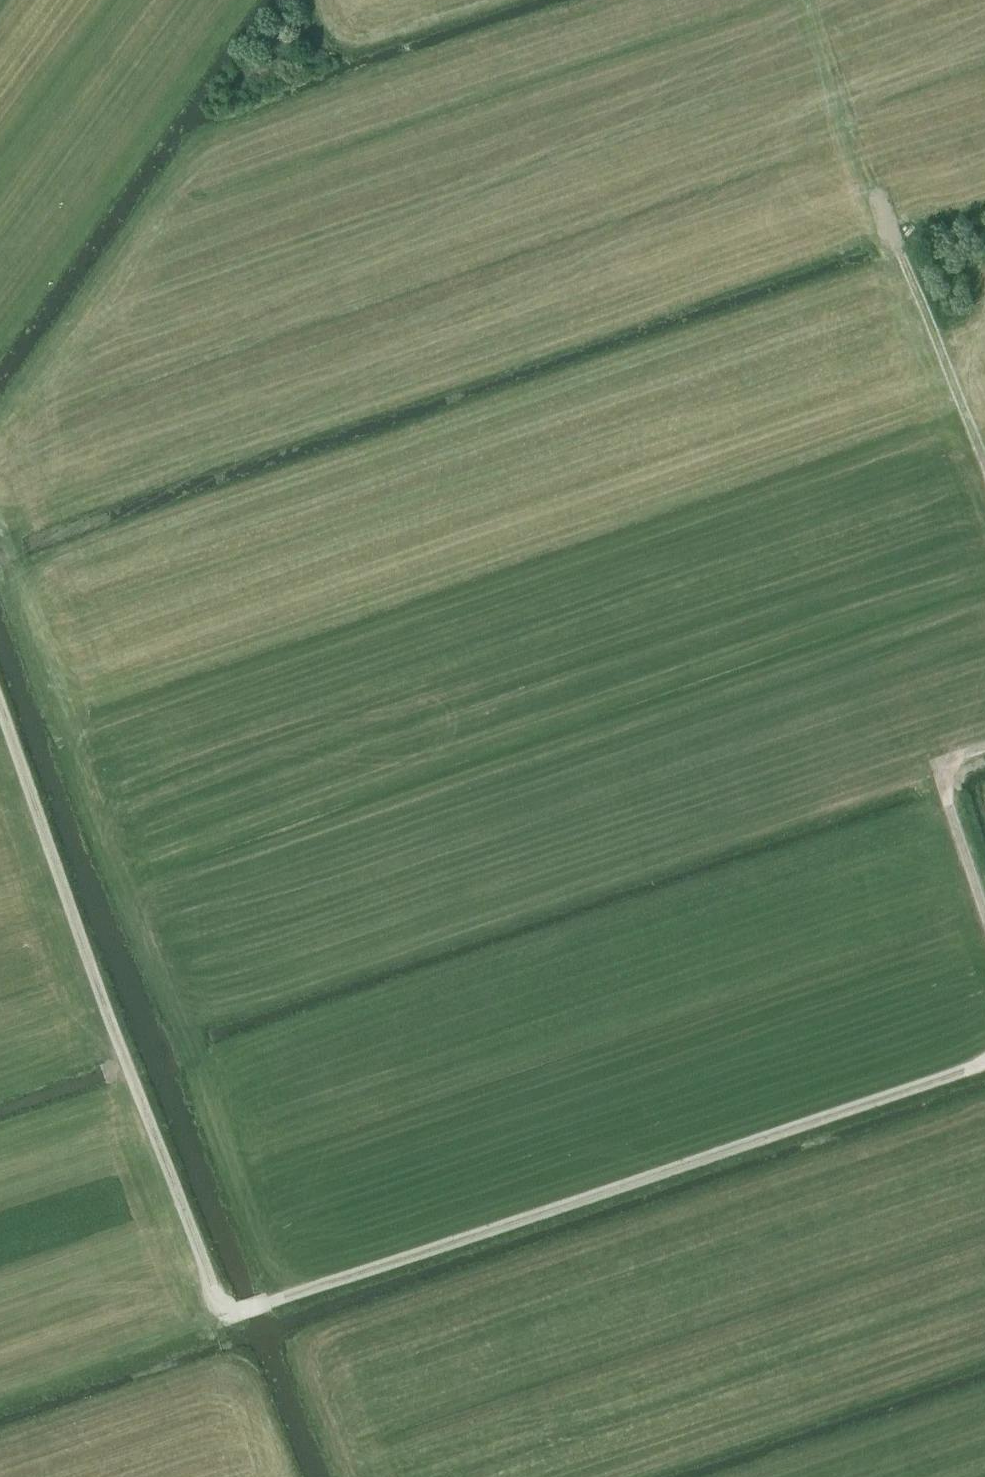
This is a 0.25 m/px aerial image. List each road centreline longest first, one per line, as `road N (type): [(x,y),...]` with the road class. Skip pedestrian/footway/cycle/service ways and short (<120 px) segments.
road 1 (track): [(271,1303),(984,1062)]
road 2 (track): [(984,478),(899,257)]
road 3 (track): [(984,914),(935,764),(984,748)]

